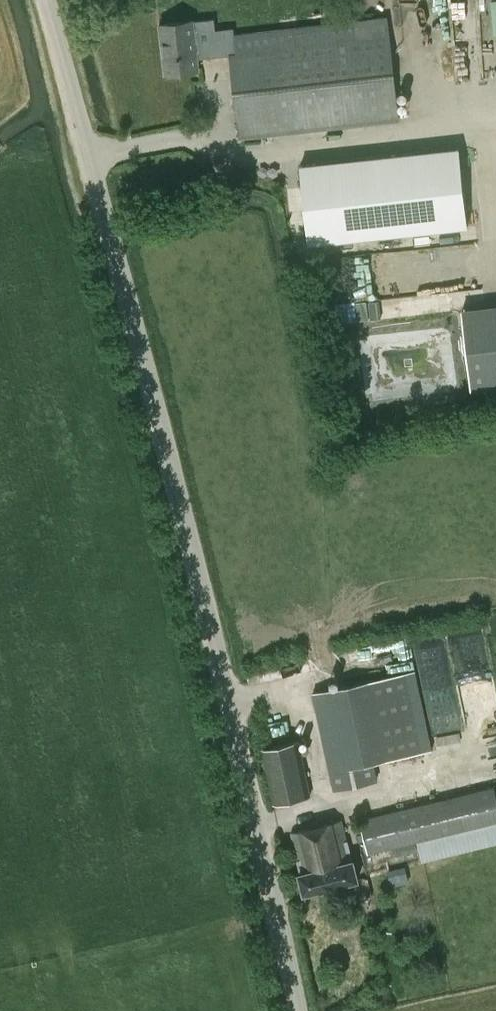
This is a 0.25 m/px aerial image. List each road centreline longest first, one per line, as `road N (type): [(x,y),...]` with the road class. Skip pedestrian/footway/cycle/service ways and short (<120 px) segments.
road 1 (unclassified): [(307,1010),(91,111),(54,0)]

